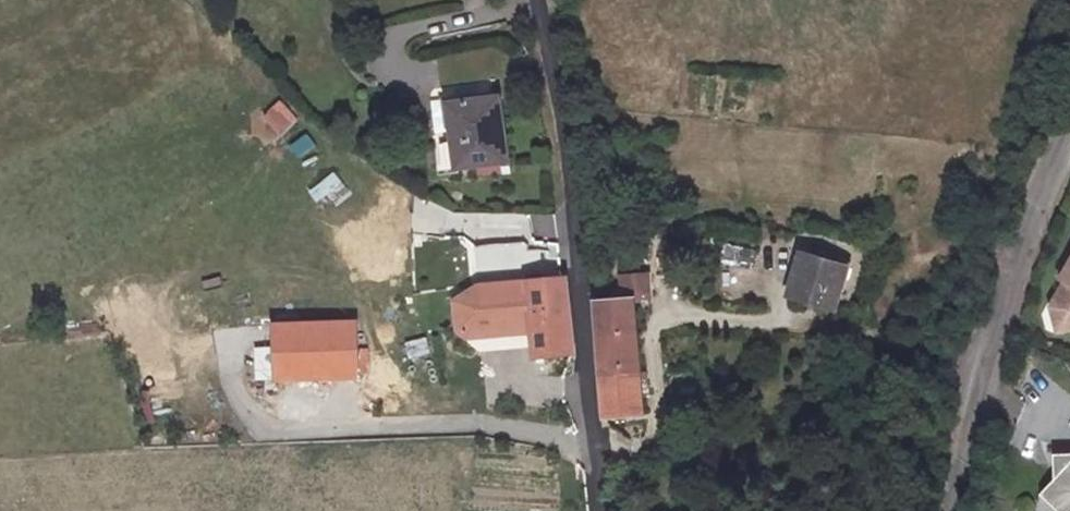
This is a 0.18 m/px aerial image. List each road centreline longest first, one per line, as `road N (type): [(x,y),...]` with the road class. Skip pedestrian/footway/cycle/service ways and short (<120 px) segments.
road 1 (residential): [(532,0),(558,115),(602,510)]
road 2 (unclassified): [(951,510),(1020,248),(1069,97)]

